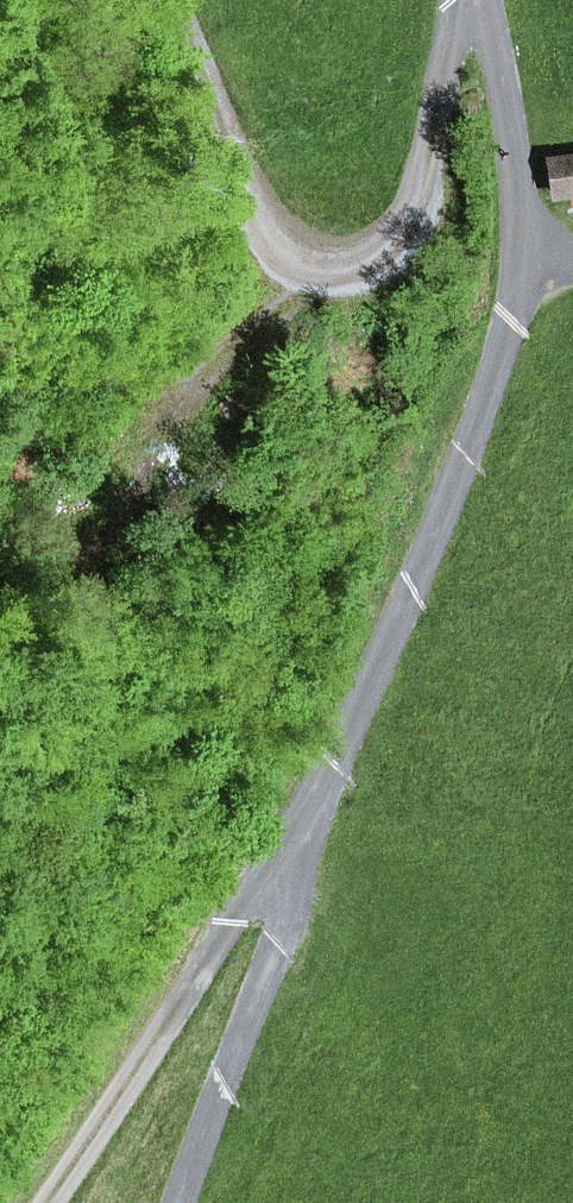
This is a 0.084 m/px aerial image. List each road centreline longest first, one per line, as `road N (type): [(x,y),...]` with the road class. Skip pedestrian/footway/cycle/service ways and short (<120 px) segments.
road 1 (track): [(490,0),(541,236),(500,378),(176,1202)]
road 2 (track): [(477,0),(458,32),(424,223),(376,256),(316,255),(264,224),(177,0)]
road 3 (track): [(340,774),(47,1202)]
road 4 (track): [(127,499),(147,413),(316,255)]

